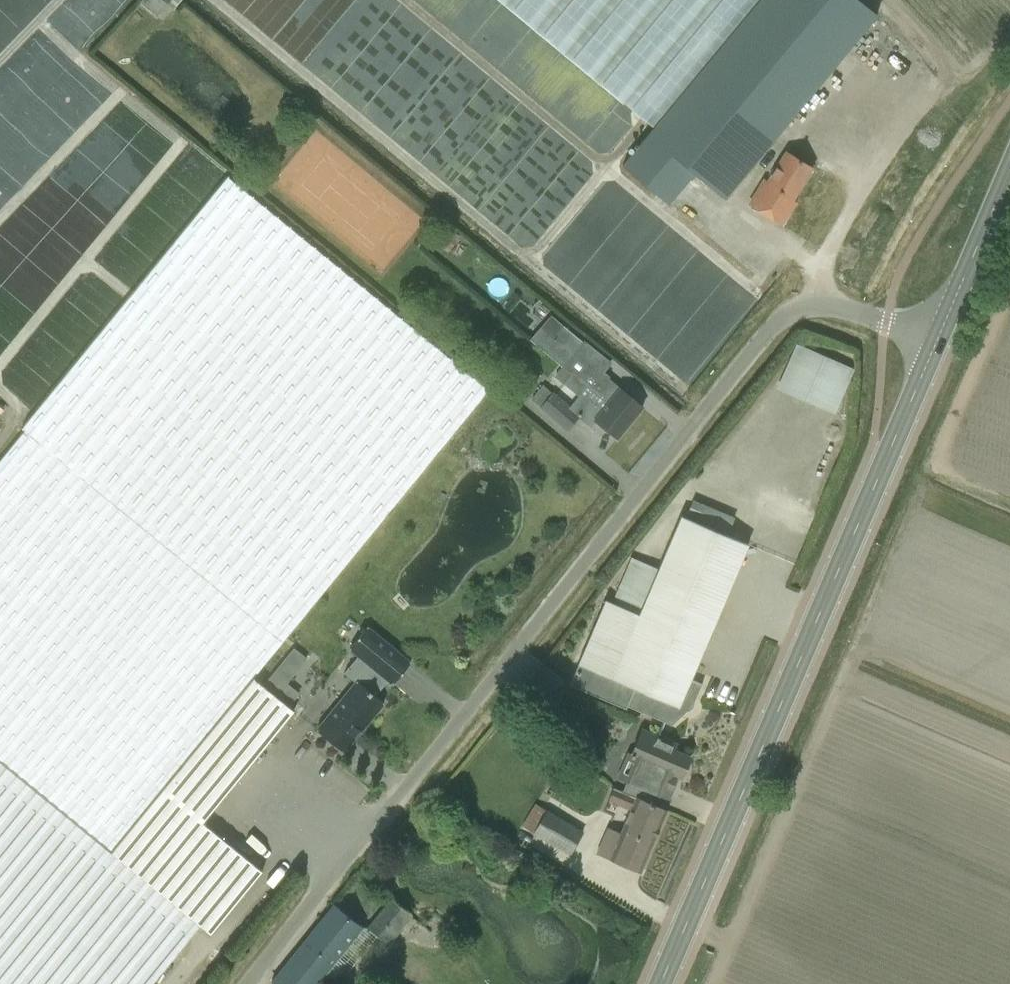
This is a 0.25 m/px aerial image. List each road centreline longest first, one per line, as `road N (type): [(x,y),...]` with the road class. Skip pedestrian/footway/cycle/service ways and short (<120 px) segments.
road 1 (unclassified): [(259,983),(775,320),(826,307),(936,343)]
road 2 (primary): [(659,983),(936,343)]
road 3 (primary): [(936,343),(1009,169)]

